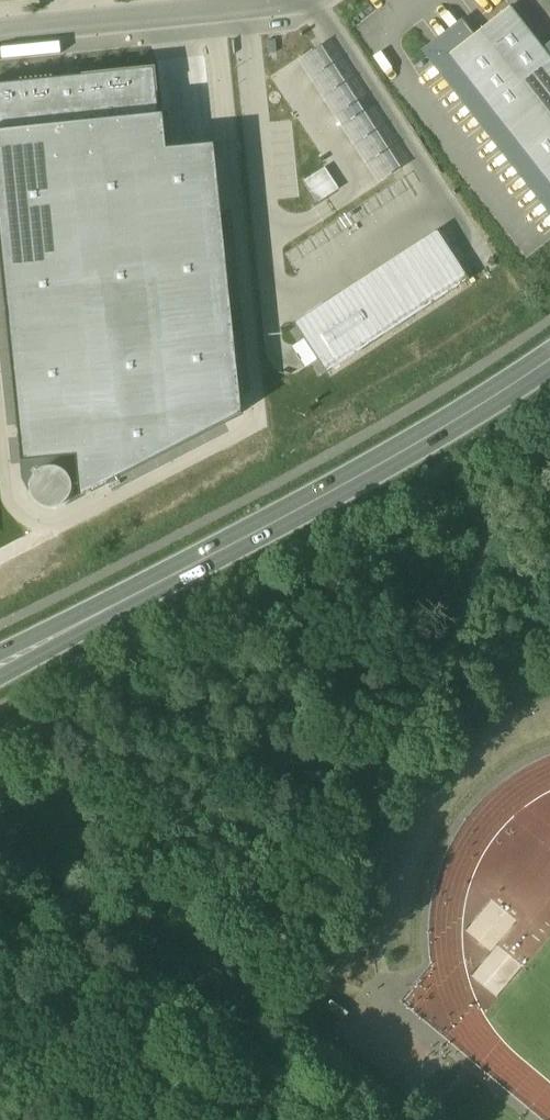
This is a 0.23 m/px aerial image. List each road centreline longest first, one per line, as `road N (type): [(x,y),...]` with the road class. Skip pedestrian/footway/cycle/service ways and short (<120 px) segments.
road 1 (primary): [(0,671),(432,436),(549,362)]
road 2 (residential): [(0,32),(280,0)]

